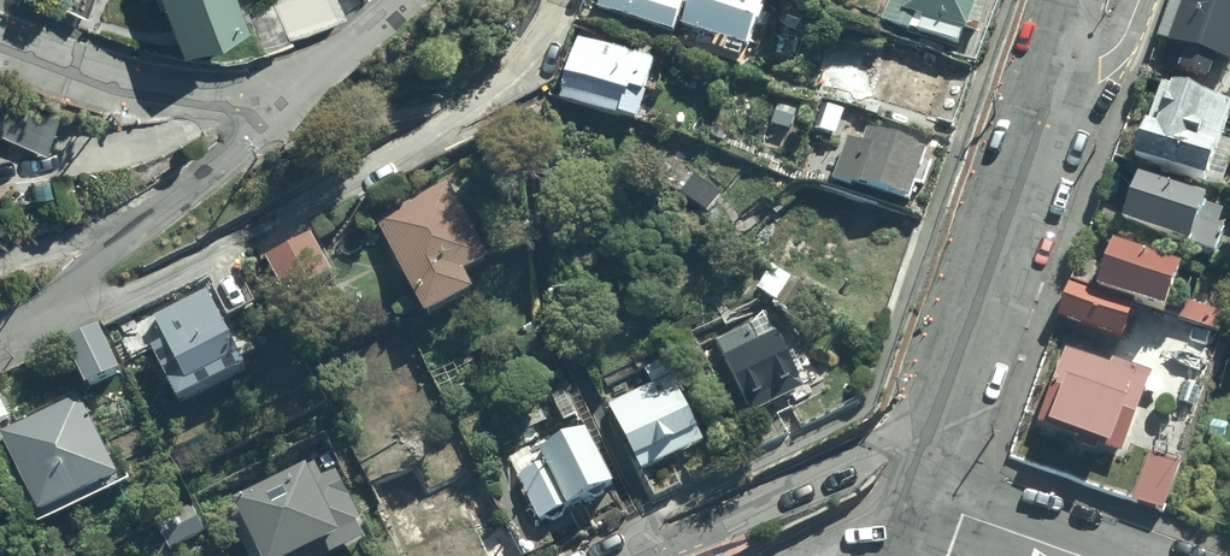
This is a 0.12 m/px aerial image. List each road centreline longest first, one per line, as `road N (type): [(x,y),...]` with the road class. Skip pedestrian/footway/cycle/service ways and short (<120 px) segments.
road 1 (residential): [(565,0),(522,74),(456,121),(142,287),(43,306)]
road 2 (residential): [(927,437),(1057,70)]
road 3 (residential): [(927,437),(634,555)]
road 4 (residential): [(0,46),(174,90),(288,93)]
road 5 (residential): [(288,93),(234,153),(146,223)]
road 6 (residential): [(1078,555),(963,515),(895,522)]
road 7 (residential): [(0,261),(146,223)]
road 8 (residential): [(406,0),(288,93)]
road 9 (residential): [(146,223),(43,306)]

